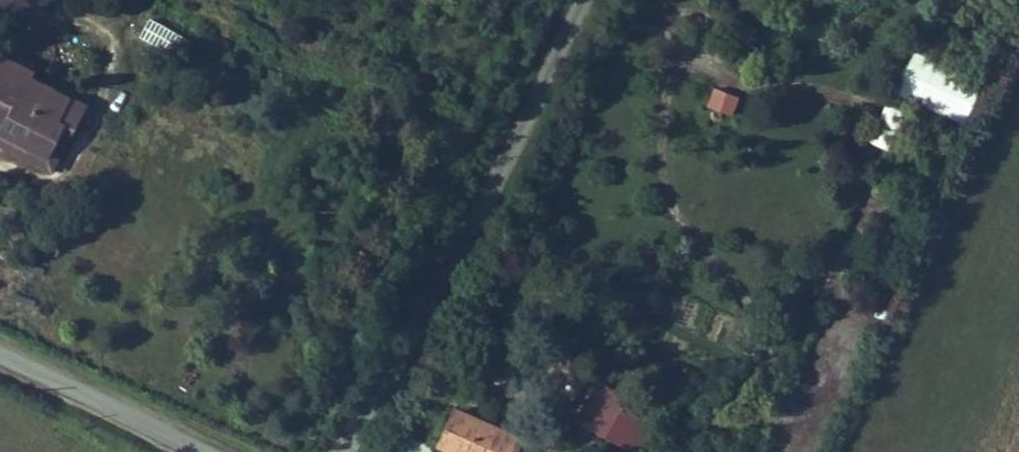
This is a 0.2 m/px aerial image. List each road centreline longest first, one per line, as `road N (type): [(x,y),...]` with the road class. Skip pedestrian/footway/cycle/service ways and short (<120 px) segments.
road 1 (unclassified): [(345,451),(417,334),(586,0)]
road 2 (tertiary): [(0,351),(200,451)]

